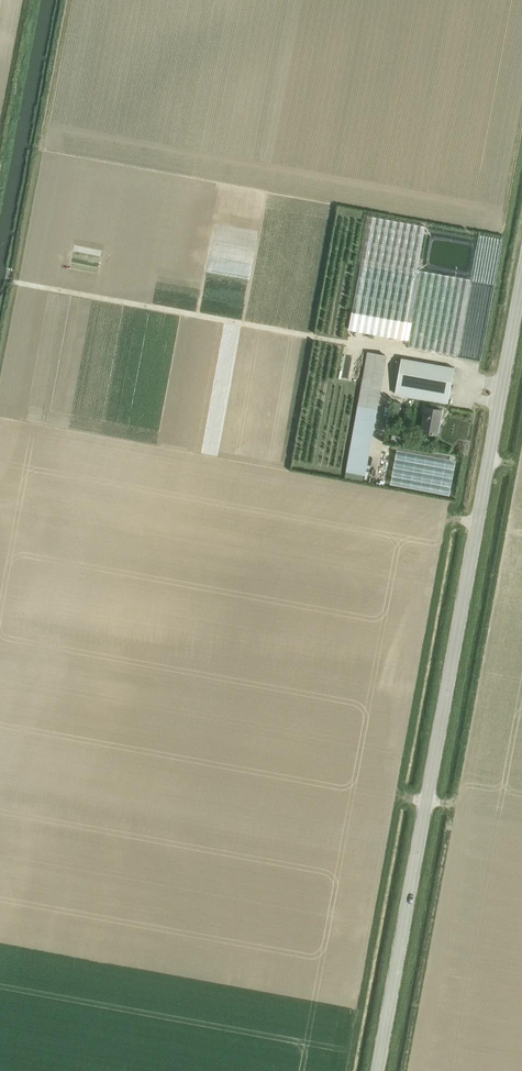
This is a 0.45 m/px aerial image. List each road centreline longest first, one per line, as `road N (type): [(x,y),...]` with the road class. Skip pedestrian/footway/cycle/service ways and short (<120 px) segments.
road 1 (tertiary): [(379,1070),(521,285)]

